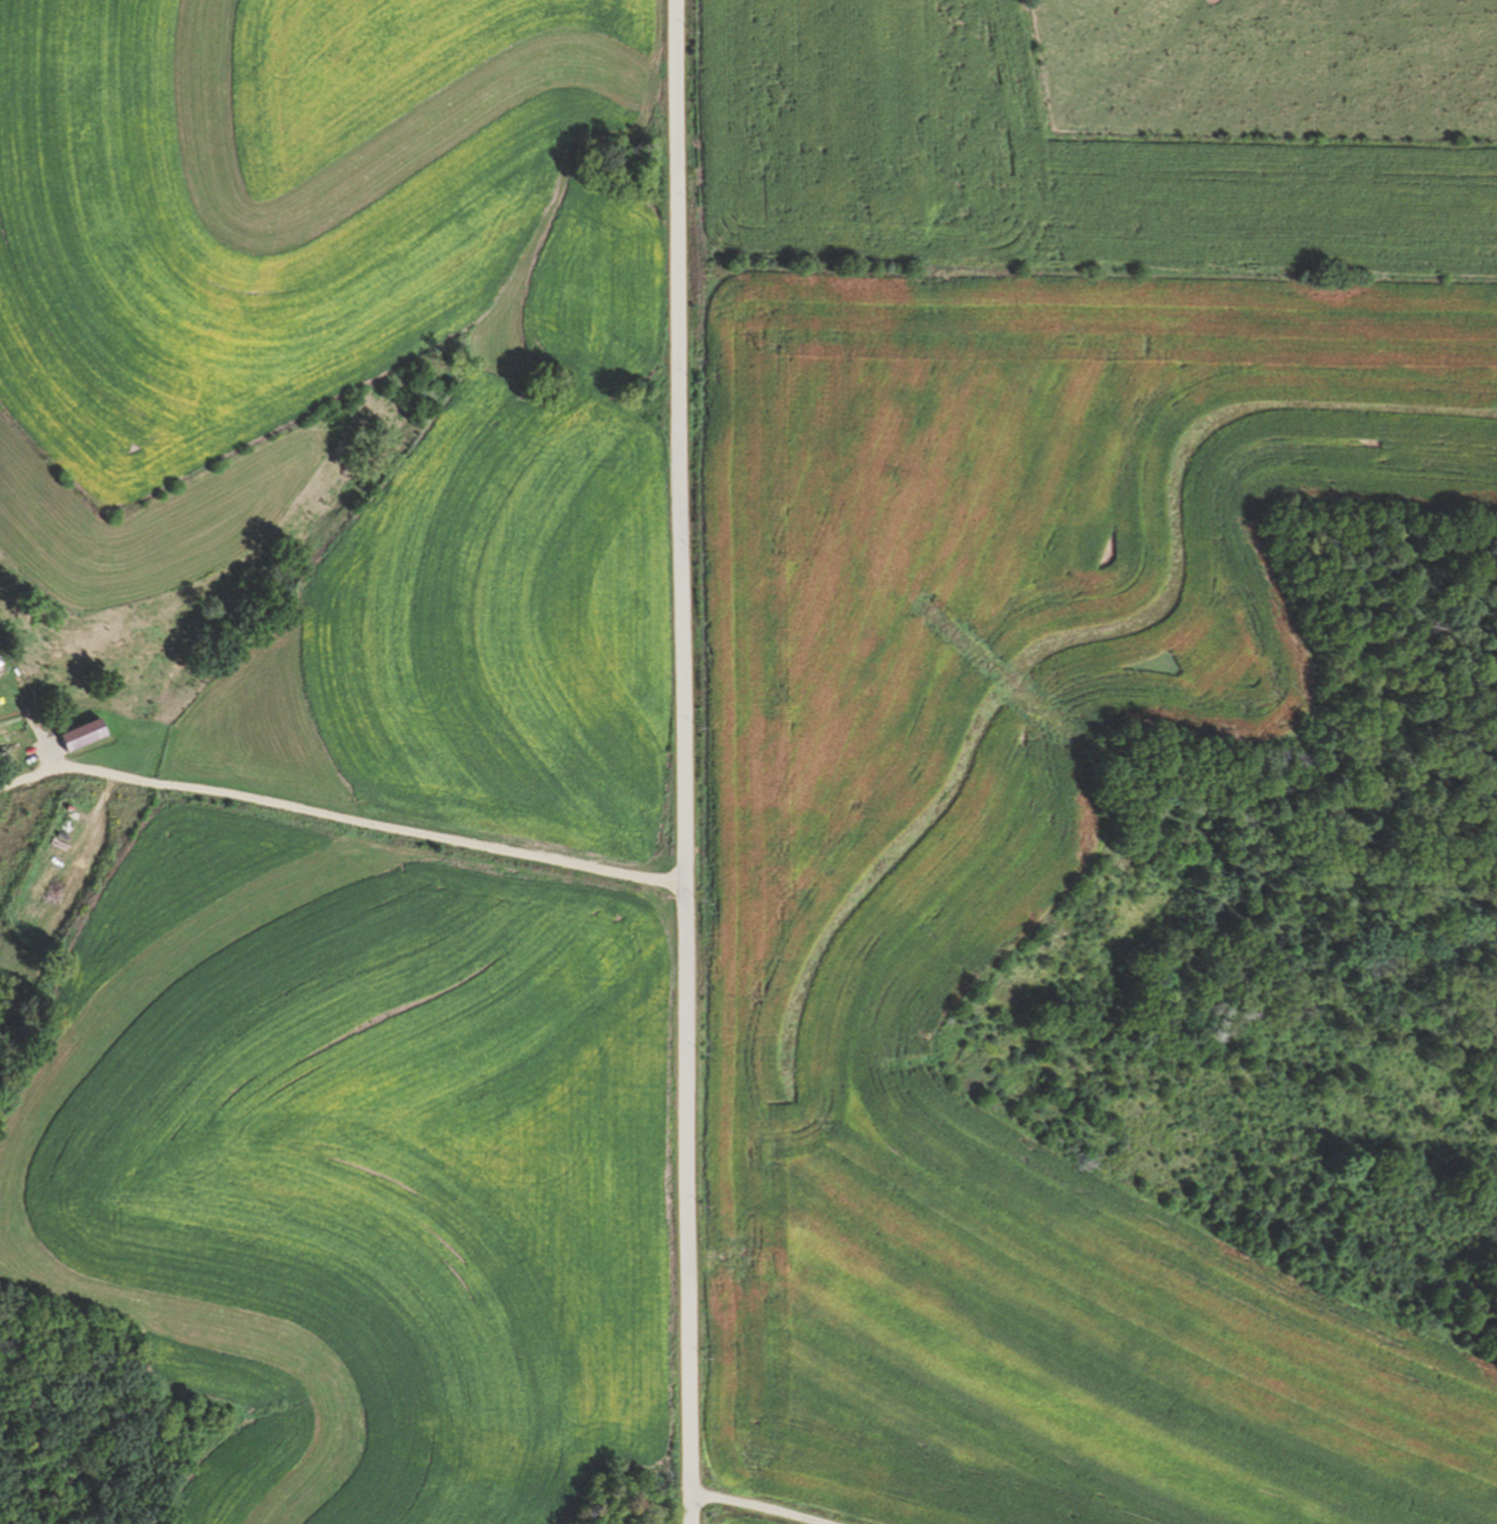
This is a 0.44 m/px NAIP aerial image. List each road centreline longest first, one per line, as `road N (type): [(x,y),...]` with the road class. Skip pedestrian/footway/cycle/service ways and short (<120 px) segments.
road 1 (residential): [(690,1523),(675,0)]

